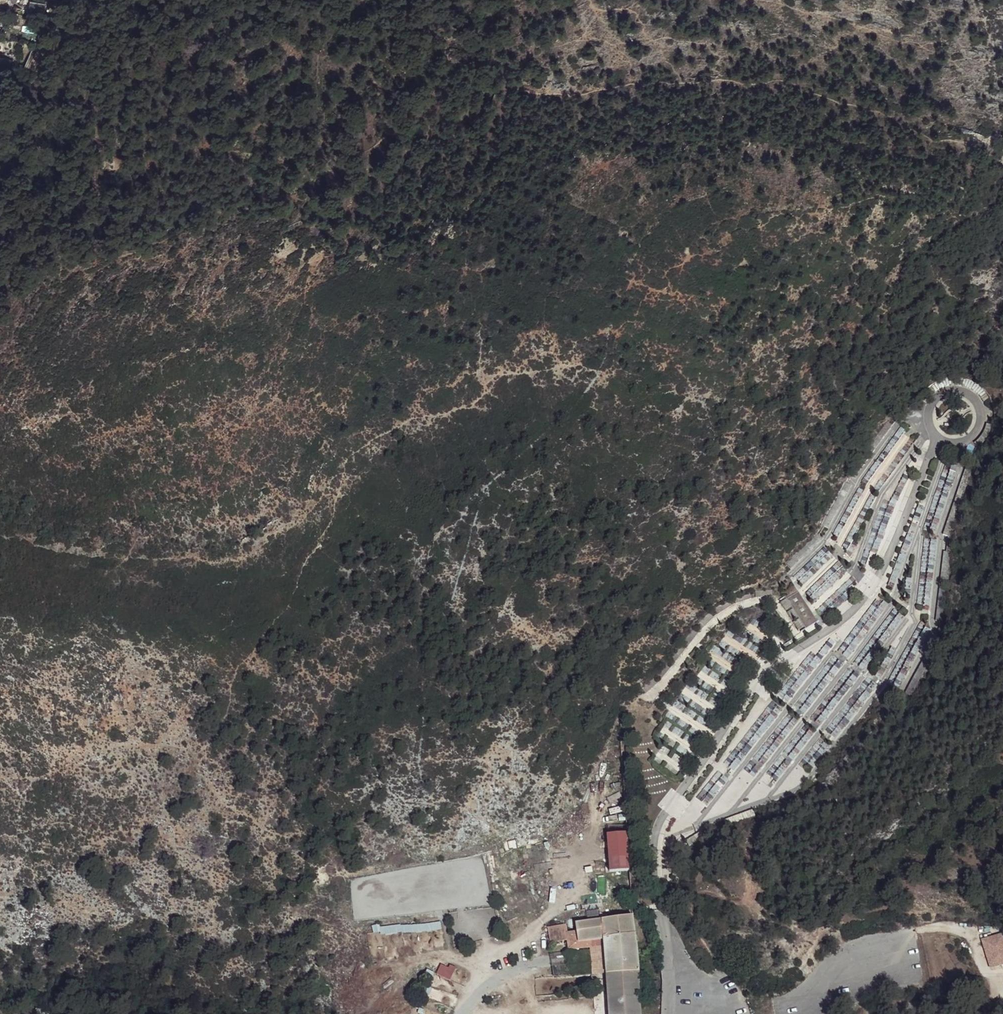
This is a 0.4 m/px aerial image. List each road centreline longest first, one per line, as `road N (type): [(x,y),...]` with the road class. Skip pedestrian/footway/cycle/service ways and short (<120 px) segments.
road 1 (unclassified): [(878,1013),(905,1005),(1002,1010)]

